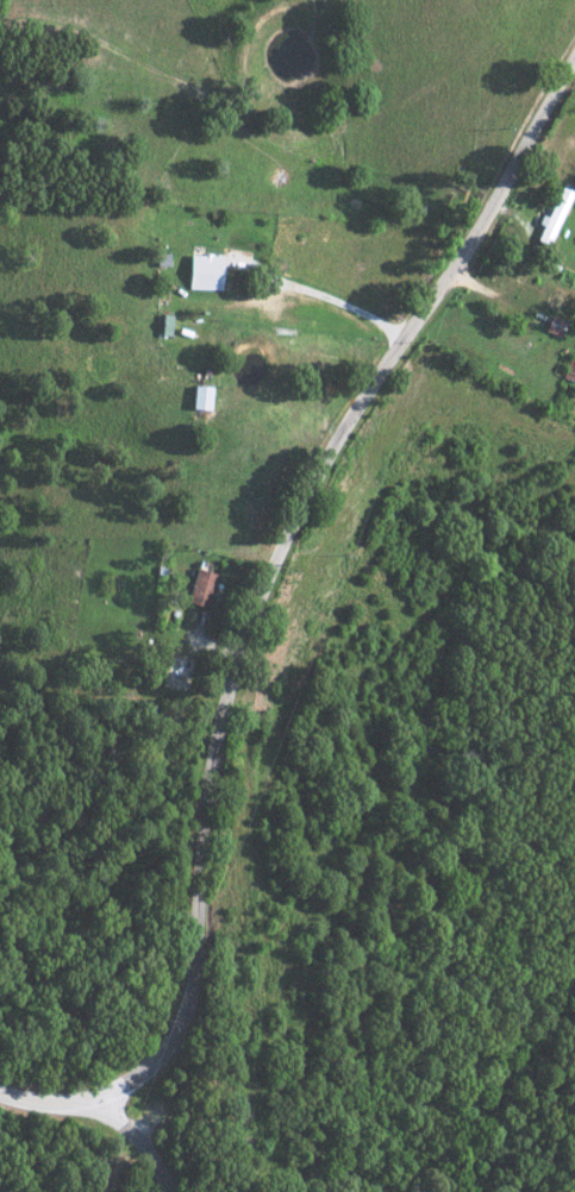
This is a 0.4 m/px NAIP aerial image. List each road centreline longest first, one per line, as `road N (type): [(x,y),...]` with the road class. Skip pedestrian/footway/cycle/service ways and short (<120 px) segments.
road 1 (tertiary): [(574,55),(435,291),(315,466),(246,619),(207,777),(198,949),(176,1030),(146,1068),(111,1094),(51,1105),(0,1095)]
road 2 (residential): [(175,1191),(160,1160),(123,1123),(51,1105)]

